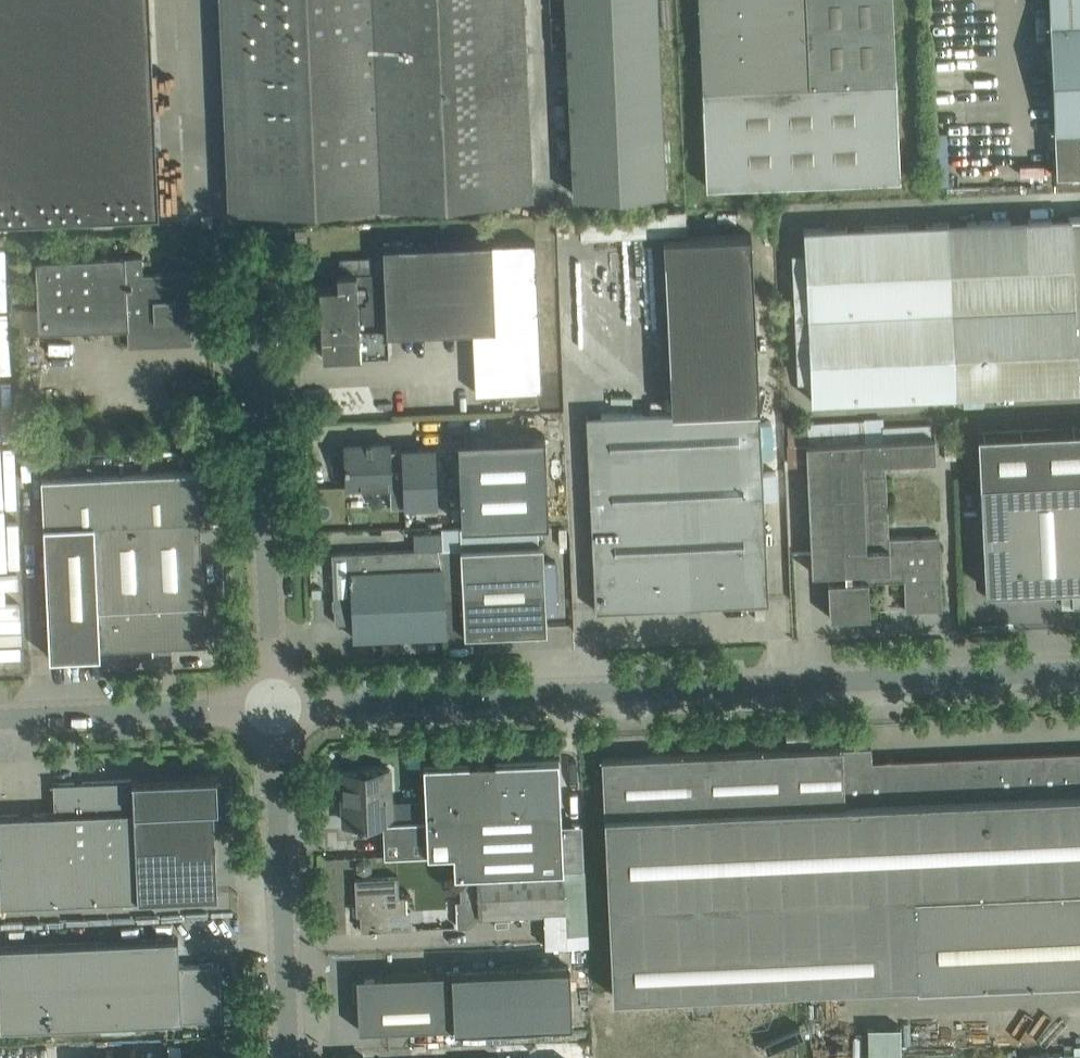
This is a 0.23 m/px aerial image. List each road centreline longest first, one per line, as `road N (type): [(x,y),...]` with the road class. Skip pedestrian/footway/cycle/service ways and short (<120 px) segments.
road 1 (unclassified): [(1079,671),(273,707)]
road 2 (unclassified): [(273,707),(255,248)]
road 3 (unclassified): [(285,1057),(273,707)]
road 4 (unclassified): [(273,707),(0,720)]

